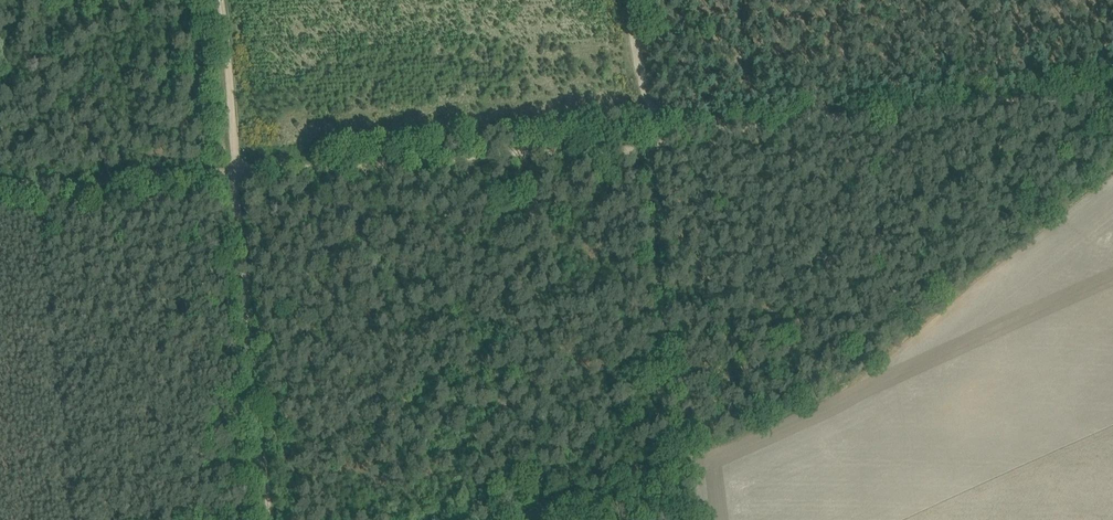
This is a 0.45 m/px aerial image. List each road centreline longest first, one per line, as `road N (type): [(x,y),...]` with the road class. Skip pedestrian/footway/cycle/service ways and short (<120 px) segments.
road 1 (track): [(1112,91),(693,130)]
road 2 (track): [(646,136),(238,170)]
road 3 (track): [(646,136),(686,460)]
road 4 (track): [(238,170),(257,418)]
road 5 (track): [(238,170),(0,194)]
road 6 (track): [(238,170),(216,0)]
road 7 (track): [(1022,102),(1021,223)]

